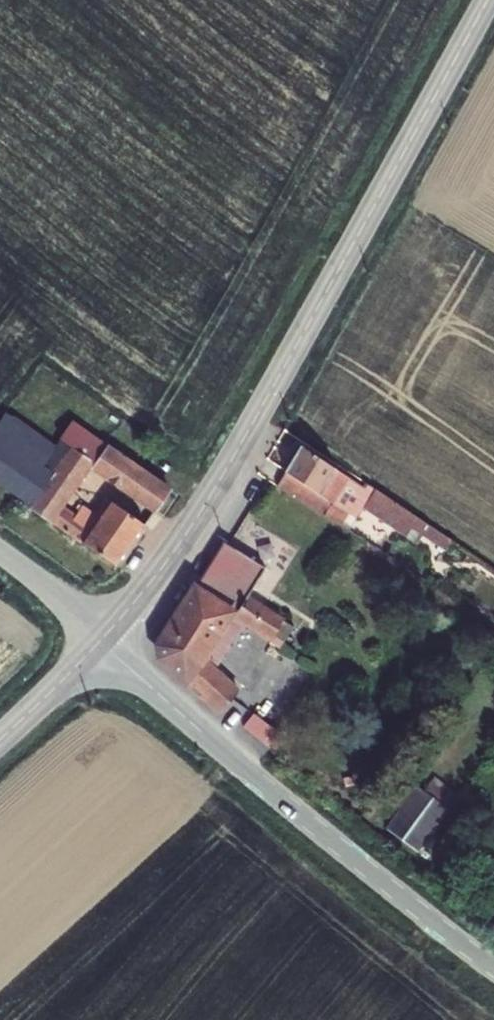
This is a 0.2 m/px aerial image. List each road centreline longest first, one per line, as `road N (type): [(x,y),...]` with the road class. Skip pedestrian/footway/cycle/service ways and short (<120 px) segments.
road 1 (tertiary): [(100,644),(211,494),(493,0)]
road 2 (unclassified): [(493,968),(100,644)]
road 3 (tertiary): [(0,741),(100,644)]
road 4 (unclassified): [(100,644),(62,598),(0,551)]

